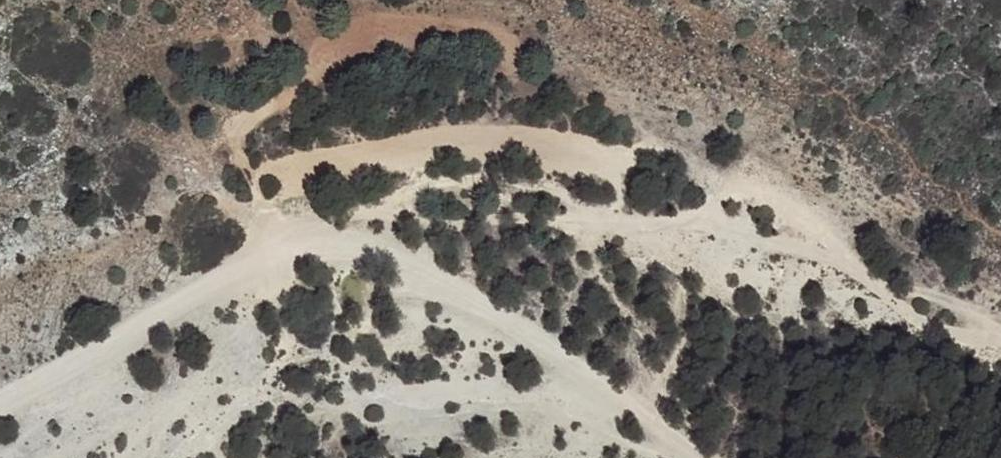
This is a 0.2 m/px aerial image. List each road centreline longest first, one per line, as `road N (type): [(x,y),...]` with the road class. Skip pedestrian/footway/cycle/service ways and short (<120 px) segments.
road 1 (track): [(0,404),(284,246),(565,219),(700,220),(868,285),(968,314),(1000,339)]
road 2 (track): [(709,457),(375,240)]

